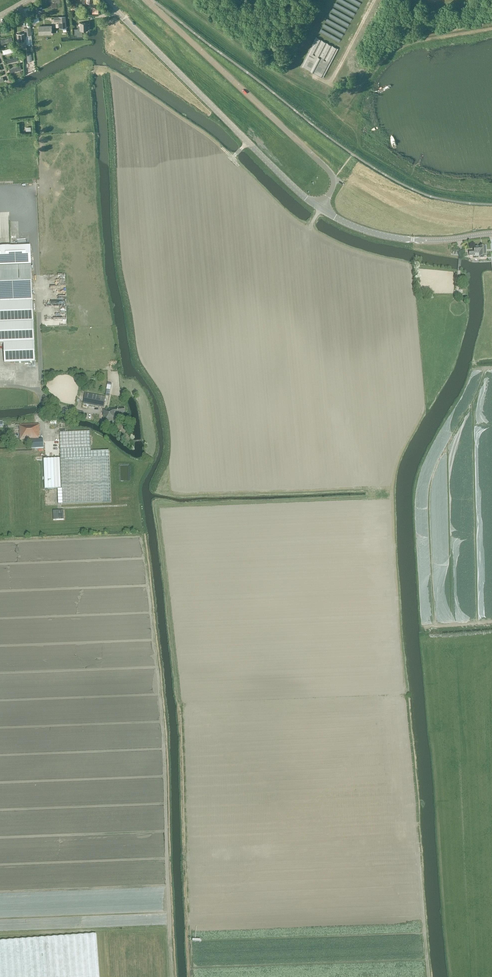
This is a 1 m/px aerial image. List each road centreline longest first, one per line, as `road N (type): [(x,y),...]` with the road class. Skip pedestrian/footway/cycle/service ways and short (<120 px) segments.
road 1 (tertiary): [(491,233),(413,240),(343,221),(291,184),(106,0)]

